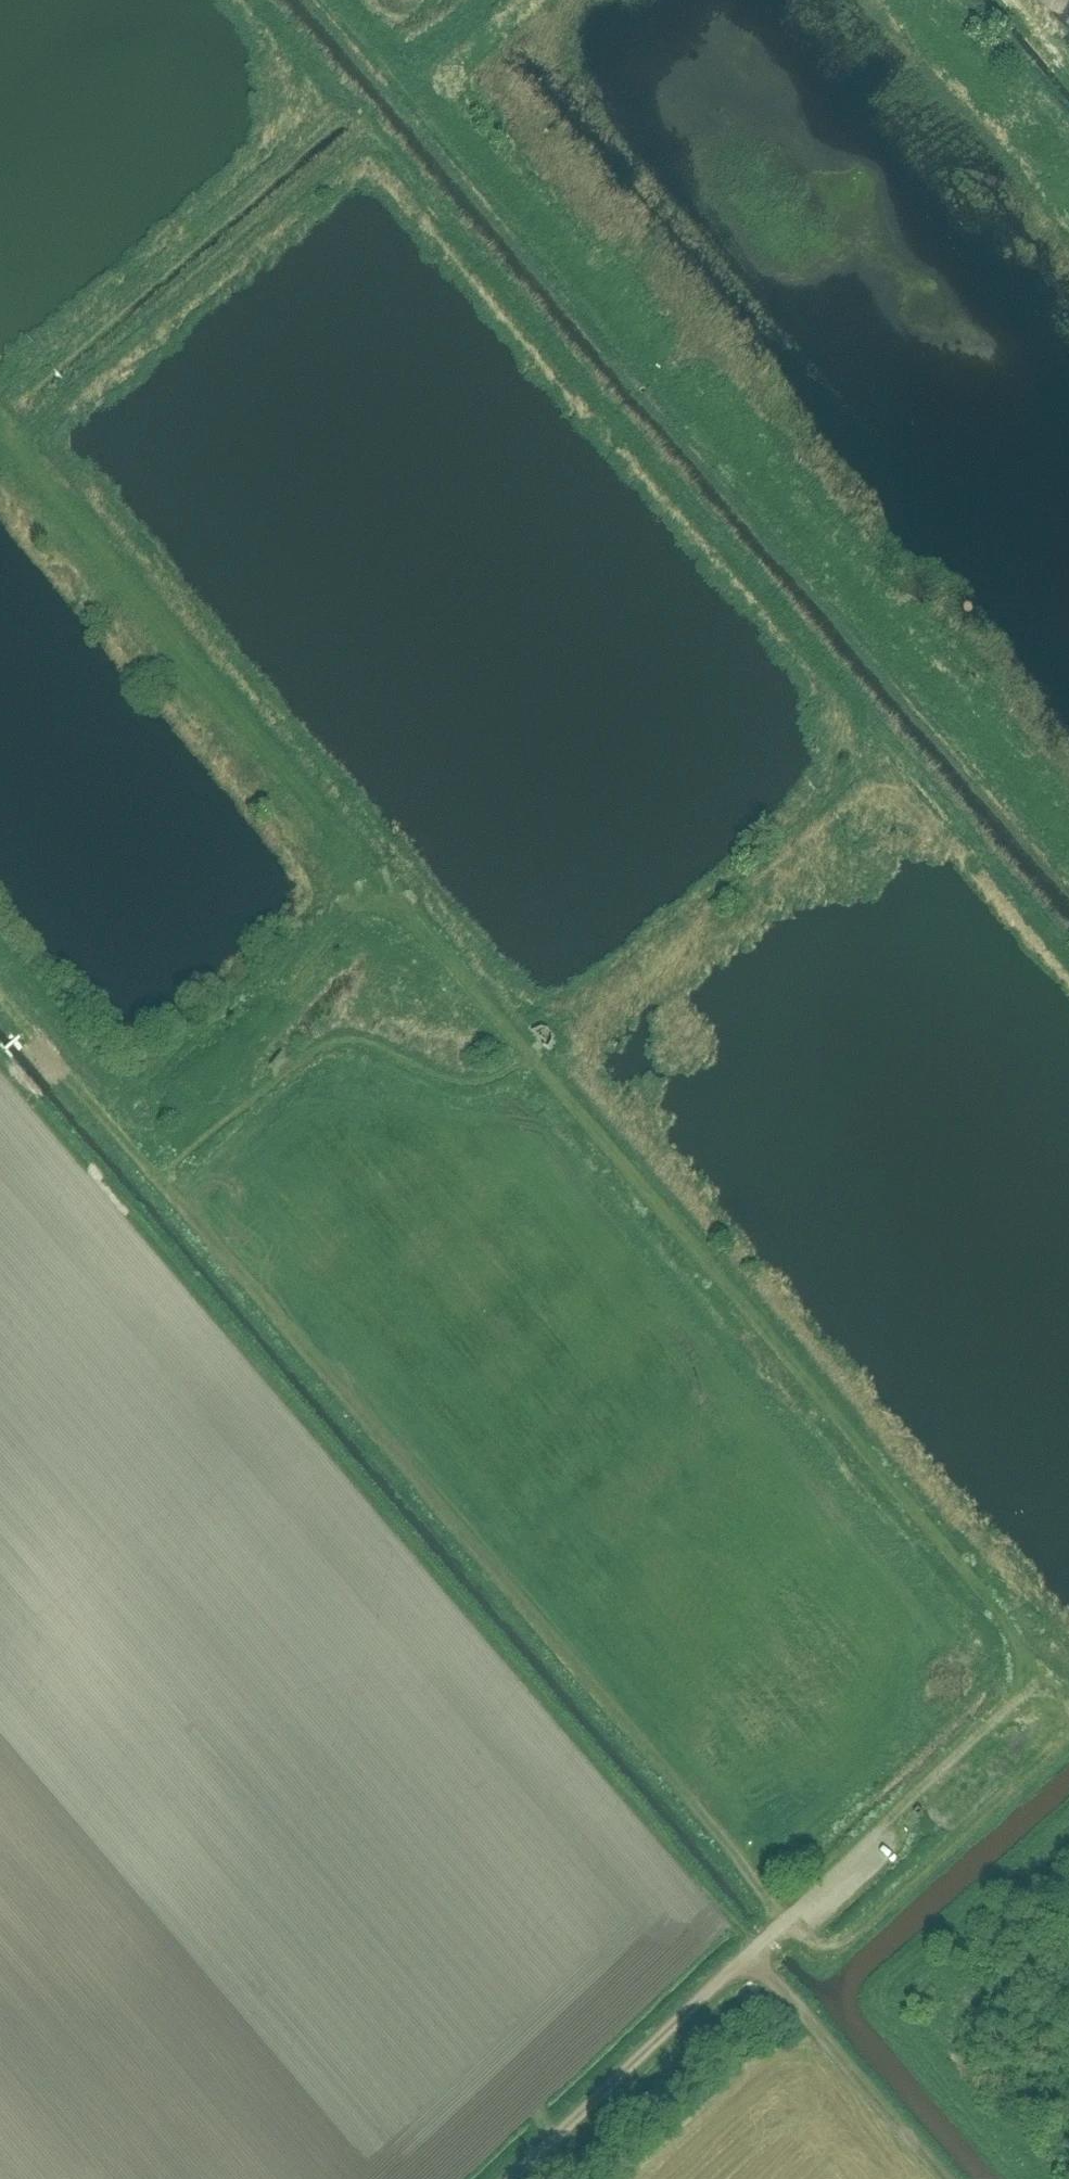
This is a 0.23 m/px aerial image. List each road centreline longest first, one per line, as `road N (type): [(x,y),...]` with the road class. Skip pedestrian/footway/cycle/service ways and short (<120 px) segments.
road 1 (unclassified): [(506,2178),(1041,1679)]

